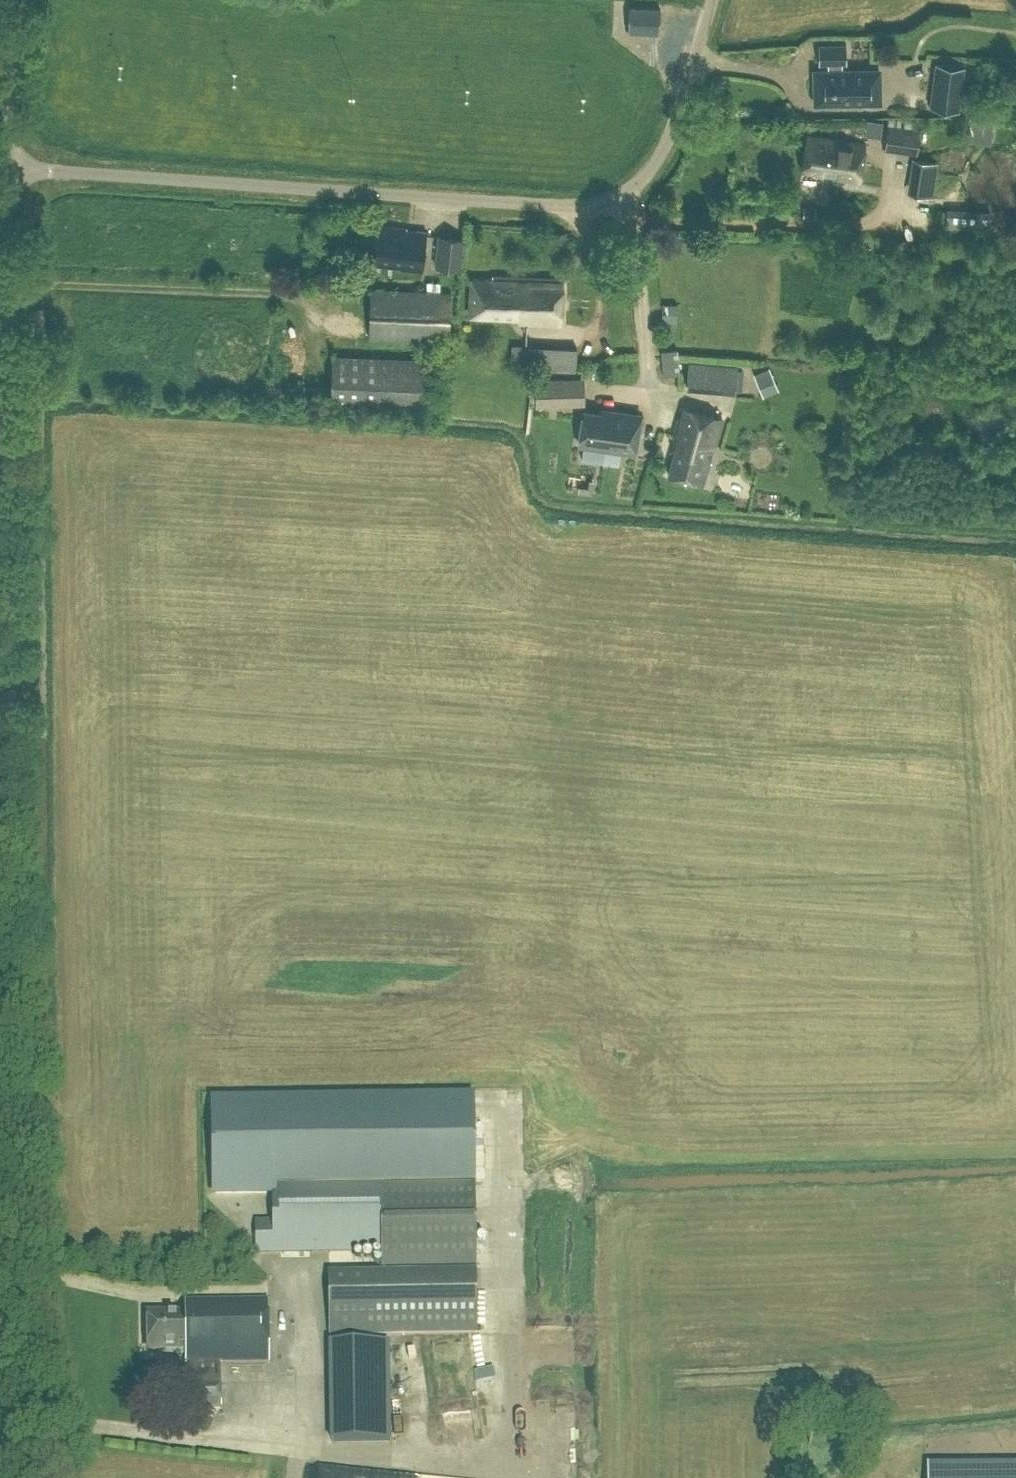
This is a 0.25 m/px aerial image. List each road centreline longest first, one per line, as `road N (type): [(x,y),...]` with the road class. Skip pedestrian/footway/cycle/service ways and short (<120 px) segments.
road 1 (tertiary): [(28,1477),(12,914),(9,167)]
road 2 (unclassified): [(9,167),(592,204),(651,167),(669,136),(711,0)]
road 3 (tertiary): [(9,167),(5,0)]

